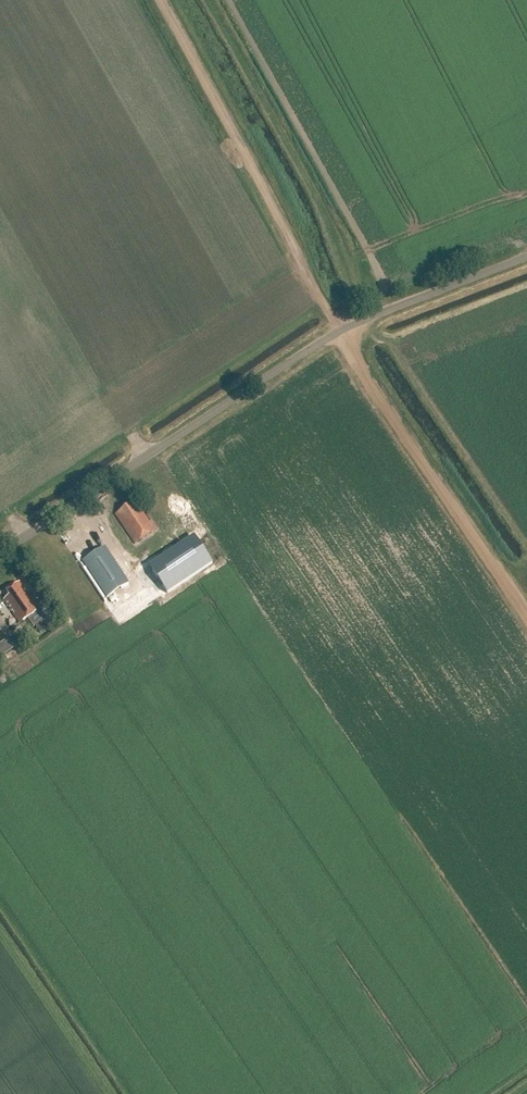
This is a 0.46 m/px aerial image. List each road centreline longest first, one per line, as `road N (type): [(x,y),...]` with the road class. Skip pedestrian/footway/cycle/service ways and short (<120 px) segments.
road 1 (unclassified): [(0,553),(339,329),(526,256)]
road 2 (track): [(339,329),(171,0)]
road 3 (track): [(331,334),(526,619)]

